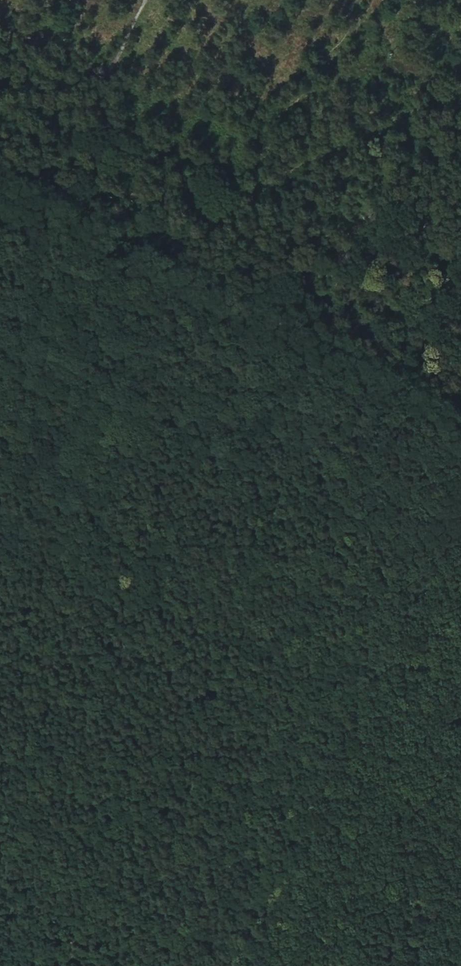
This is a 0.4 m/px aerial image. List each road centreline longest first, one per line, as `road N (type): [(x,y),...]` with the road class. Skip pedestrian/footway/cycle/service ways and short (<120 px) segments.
road 1 (track): [(460,506),(229,965)]
road 2 (track): [(165,965),(0,889)]

